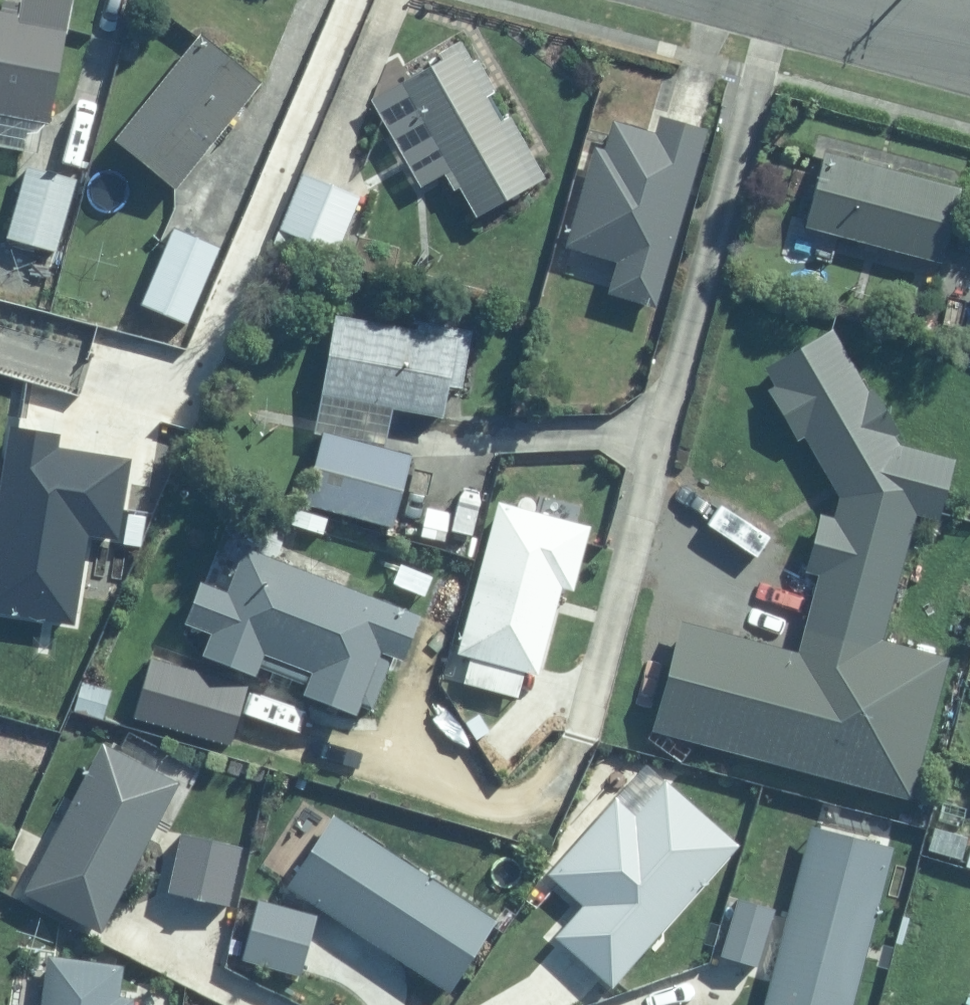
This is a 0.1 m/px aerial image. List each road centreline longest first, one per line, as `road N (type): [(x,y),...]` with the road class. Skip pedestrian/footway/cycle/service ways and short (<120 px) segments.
road 1 (residential): [(812,0),(969,39)]

